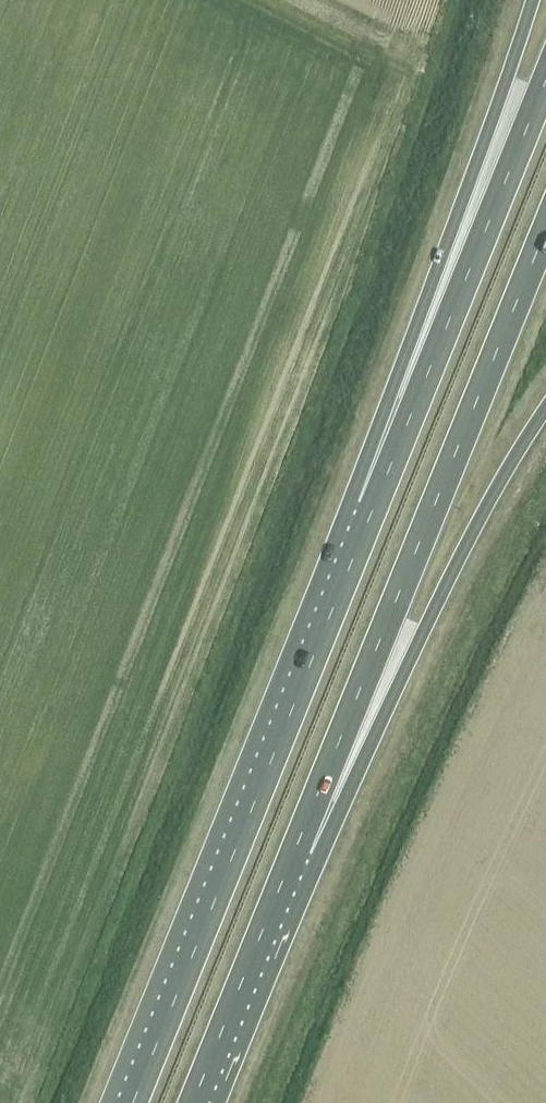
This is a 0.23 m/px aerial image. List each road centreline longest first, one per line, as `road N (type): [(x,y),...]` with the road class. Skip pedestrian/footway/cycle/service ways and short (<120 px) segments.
road 1 (trunk): [(375,507),(133,1102)]
road 2 (trunk): [(534,0),(375,507)]
road 3 (trunk): [(360,683),(545,228)]
road 4 (trunk): [(545,83),(375,507)]
road 5 (trunk): [(193,1102),(360,683)]
road 6 (trunk): [(360,683),(452,560),(545,407)]

